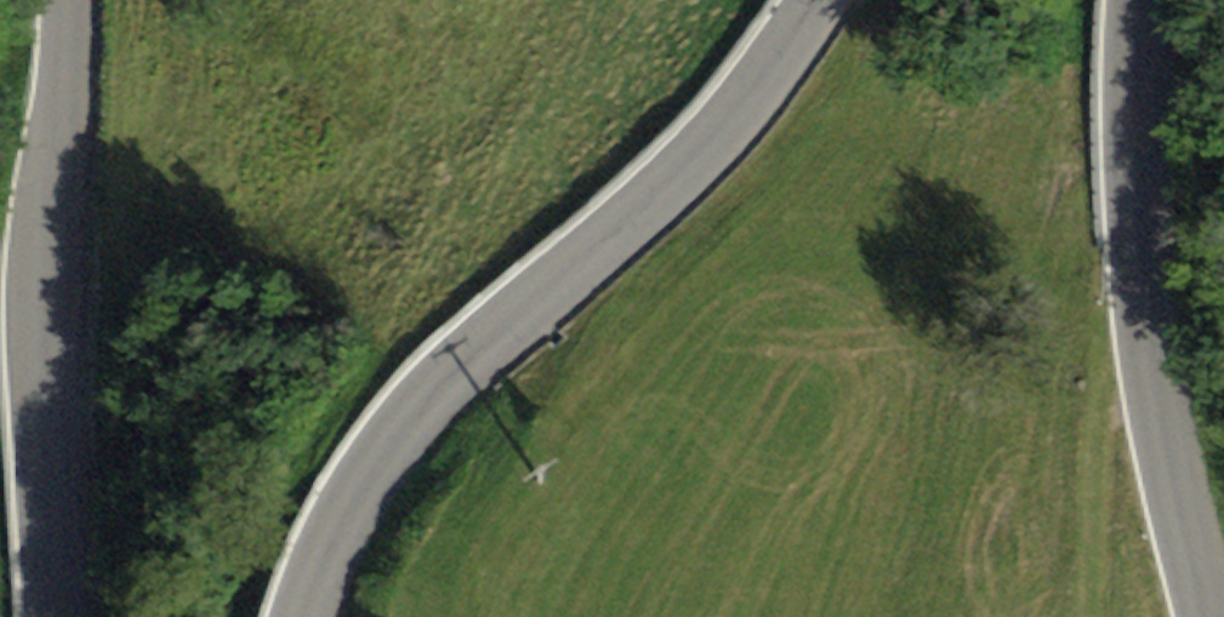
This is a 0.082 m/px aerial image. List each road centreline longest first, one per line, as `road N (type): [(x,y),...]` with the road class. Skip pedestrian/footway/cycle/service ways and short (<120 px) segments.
road 1 (tertiary): [(299,616),(311,579),(416,403),(716,130),(809,0)]
road 2 (tertiary): [(1137,0),(1127,95),(1148,347),(1205,616)]
road 3 (tertiary): [(65,0),(52,616)]

